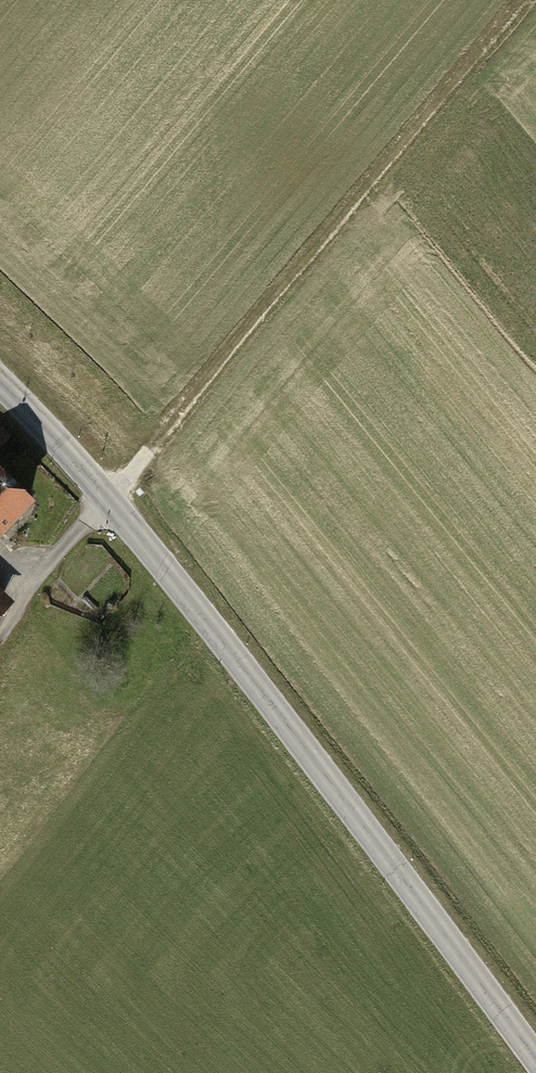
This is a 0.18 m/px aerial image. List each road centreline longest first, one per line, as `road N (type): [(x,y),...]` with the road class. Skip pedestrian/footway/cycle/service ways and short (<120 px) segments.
road 1 (tertiary): [(0,375),(76,451),(206,614),(535,1058)]
road 2 (track): [(526,0),(0,649)]

